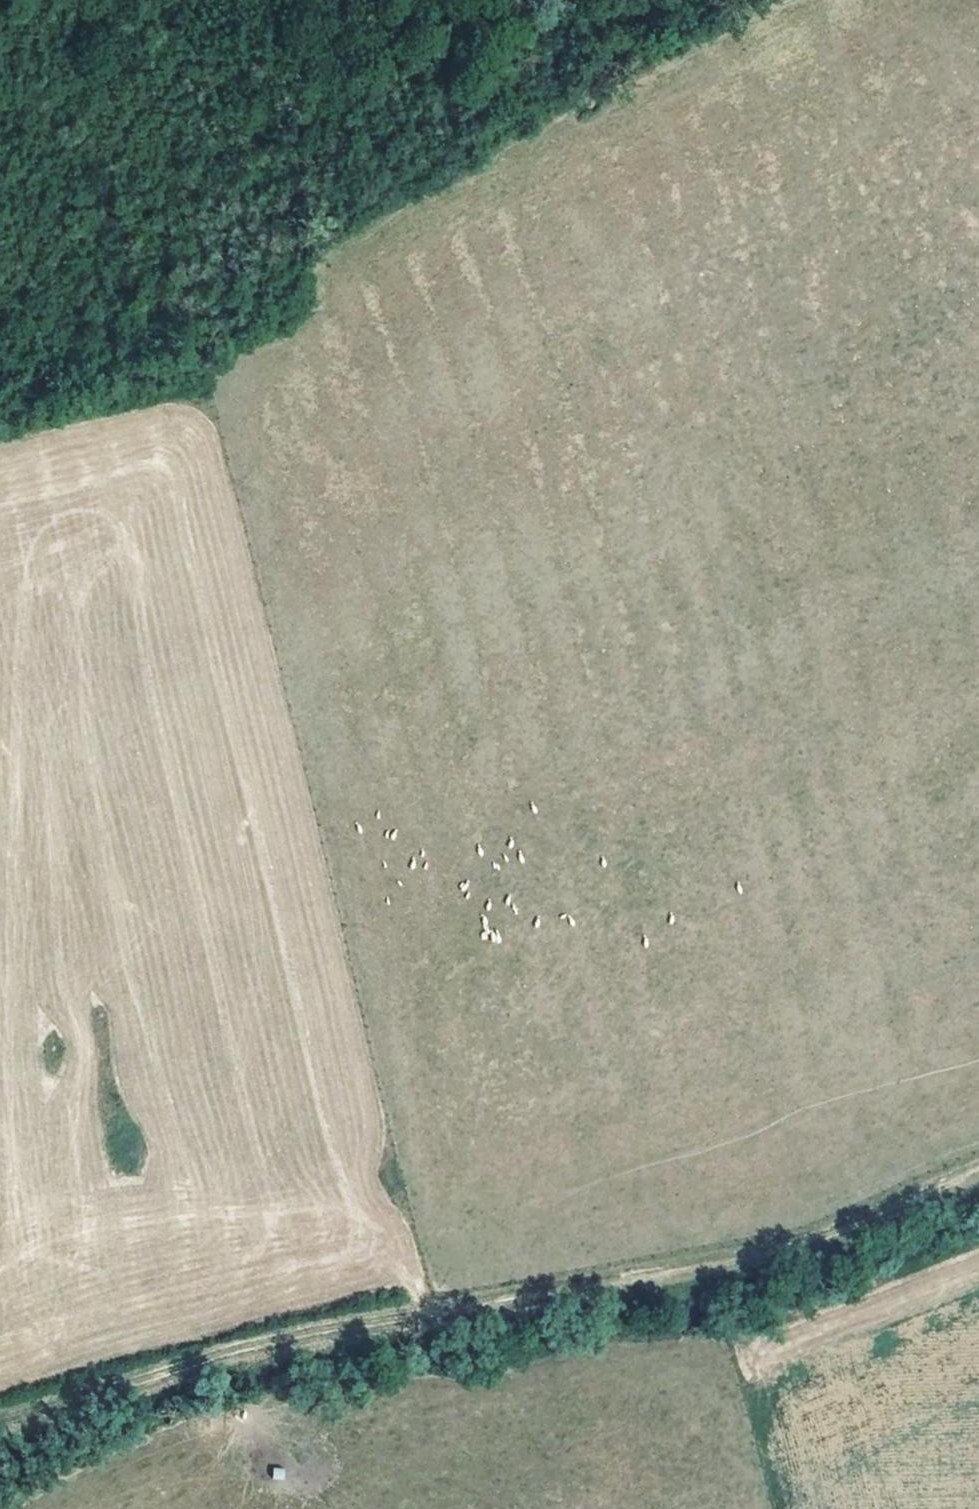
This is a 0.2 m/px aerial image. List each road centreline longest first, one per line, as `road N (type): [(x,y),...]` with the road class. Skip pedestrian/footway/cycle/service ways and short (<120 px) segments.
road 1 (track): [(978,1184),(654,1284),(199,1369),(0,1436)]

